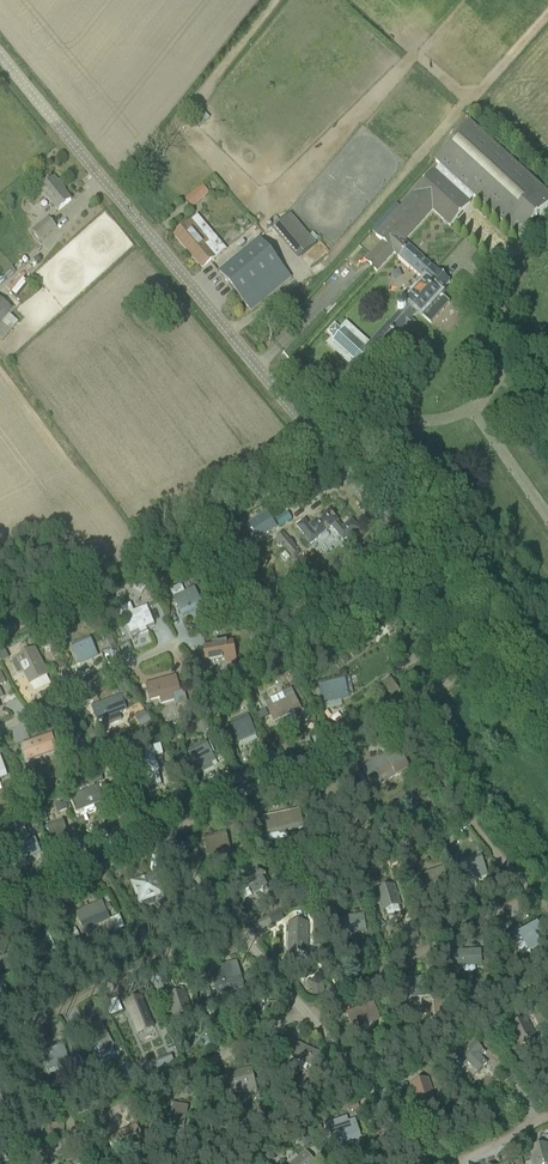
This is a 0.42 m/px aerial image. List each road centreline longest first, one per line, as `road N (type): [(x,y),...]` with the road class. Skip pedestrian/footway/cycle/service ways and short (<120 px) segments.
road 1 (tertiary): [(547,720),(0,55)]
road 2 (track): [(0,632),(333,458)]

